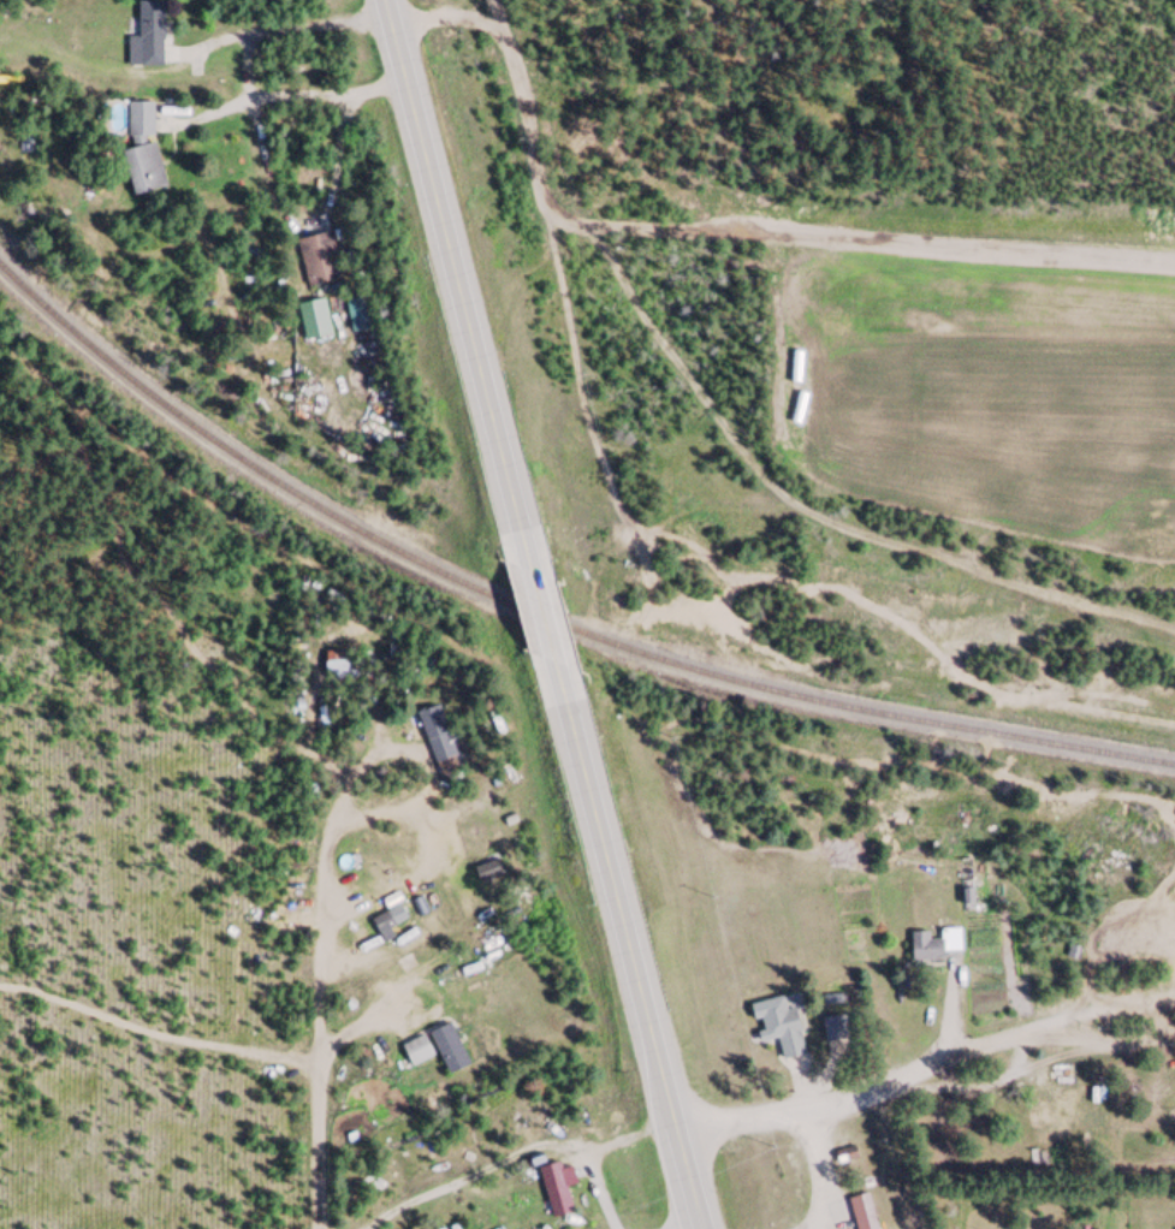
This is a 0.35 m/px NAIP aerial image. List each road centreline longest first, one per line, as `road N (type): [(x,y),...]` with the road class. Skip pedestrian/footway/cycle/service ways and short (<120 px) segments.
road 1 (track): [(1174,630),(821,518),(755,470),(624,267),(563,221)]
road 2 (track): [(563,221),(1174,260)]
road 3 (primary): [(386,0),(528,569)]
road 4 (primary): [(554,663),(703,1228)]
road 5 (track): [(319,1062),(158,1034),(0,987)]
road 6 (track): [(495,0),(545,192),(563,221)]

